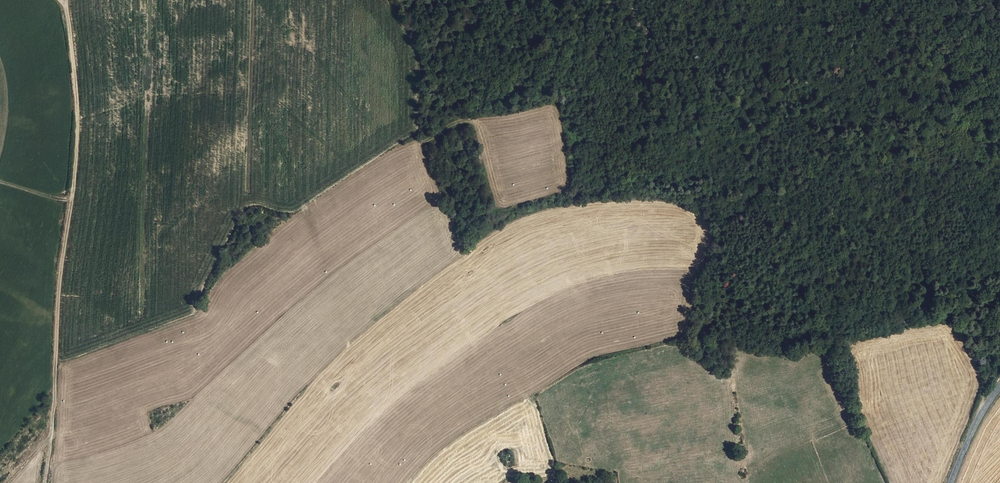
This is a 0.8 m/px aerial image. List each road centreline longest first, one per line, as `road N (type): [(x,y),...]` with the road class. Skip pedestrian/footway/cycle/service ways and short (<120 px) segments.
road 1 (track): [(624,191),(691,195),(725,224),(706,301),(703,329),(711,334),(792,346),(906,317),(999,312)]
road 2 (track): [(65,4),(76,158),(45,482)]
road 3 (track): [(624,191),(630,166),(646,150),(650,122),(652,26),(638,0)]

